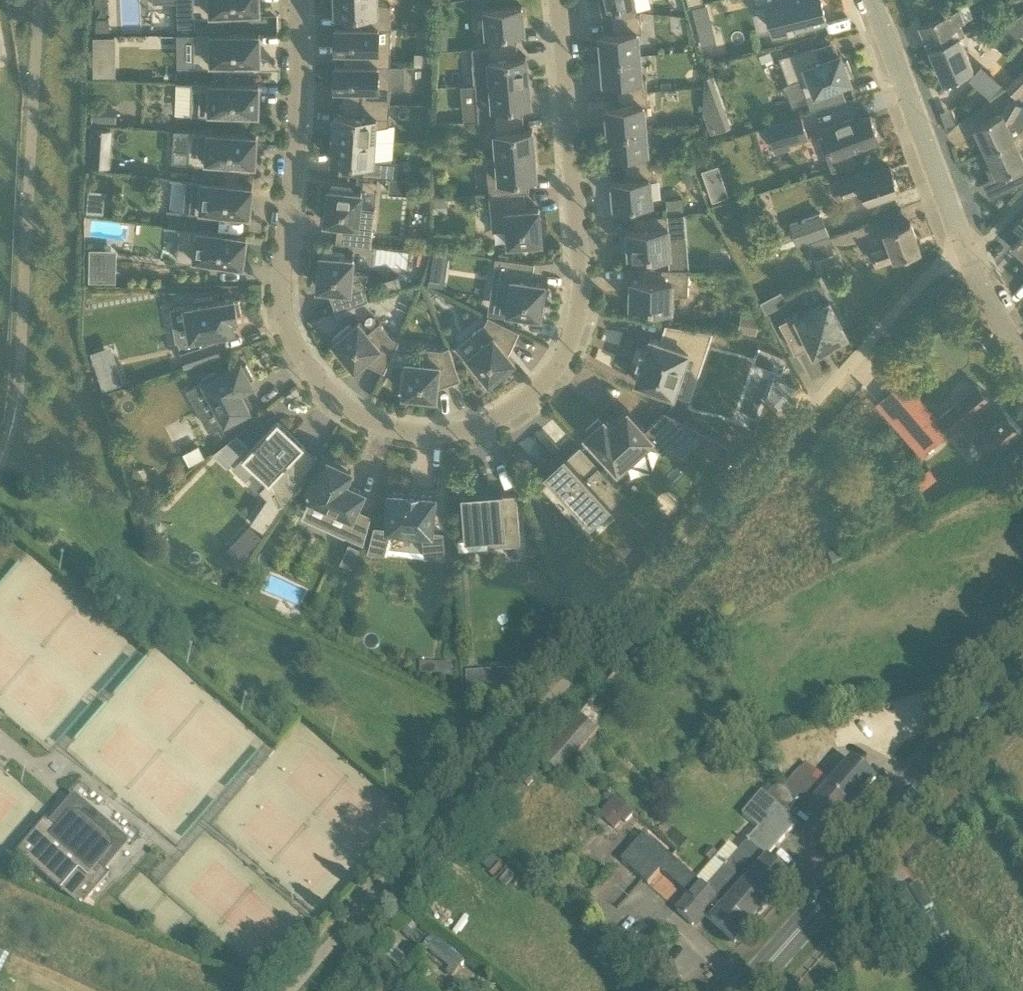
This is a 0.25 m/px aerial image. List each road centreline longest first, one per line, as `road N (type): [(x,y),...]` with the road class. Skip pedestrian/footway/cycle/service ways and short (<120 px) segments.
road 1 (residential): [(555,0),(575,181),(578,316),(538,394),(486,421),(433,434),(364,419),(321,386),(283,336),(278,278),(302,0)]
road 2 (residential): [(296,990),(934,269),(968,259)]
road 3 (secondary): [(747,990),(1022,680)]
road 4 (residential): [(968,259),(874,0)]

